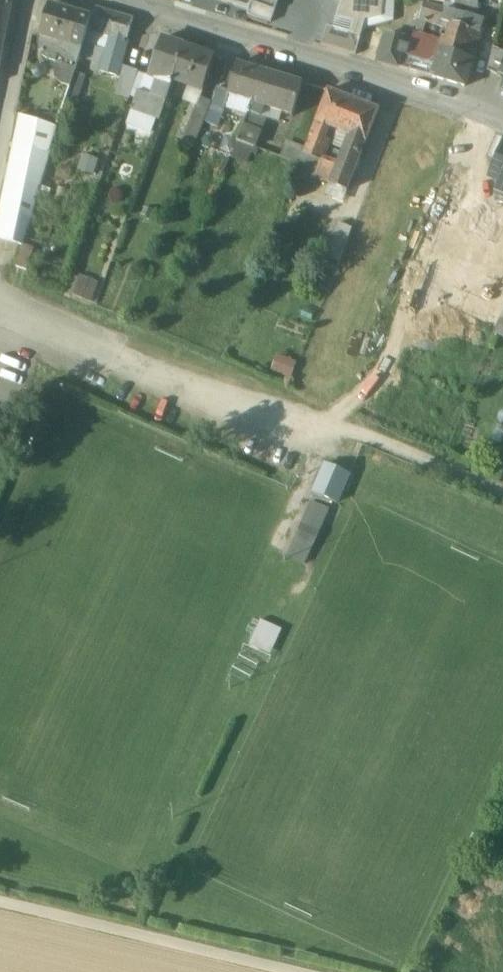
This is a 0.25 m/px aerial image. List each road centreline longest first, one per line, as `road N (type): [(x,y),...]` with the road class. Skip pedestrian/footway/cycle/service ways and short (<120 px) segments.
road 1 (secondary): [(130,0),(502,120)]
road 2 (track): [(0,901),(299,971)]
road 3 (residential): [(27,0),(0,140)]

